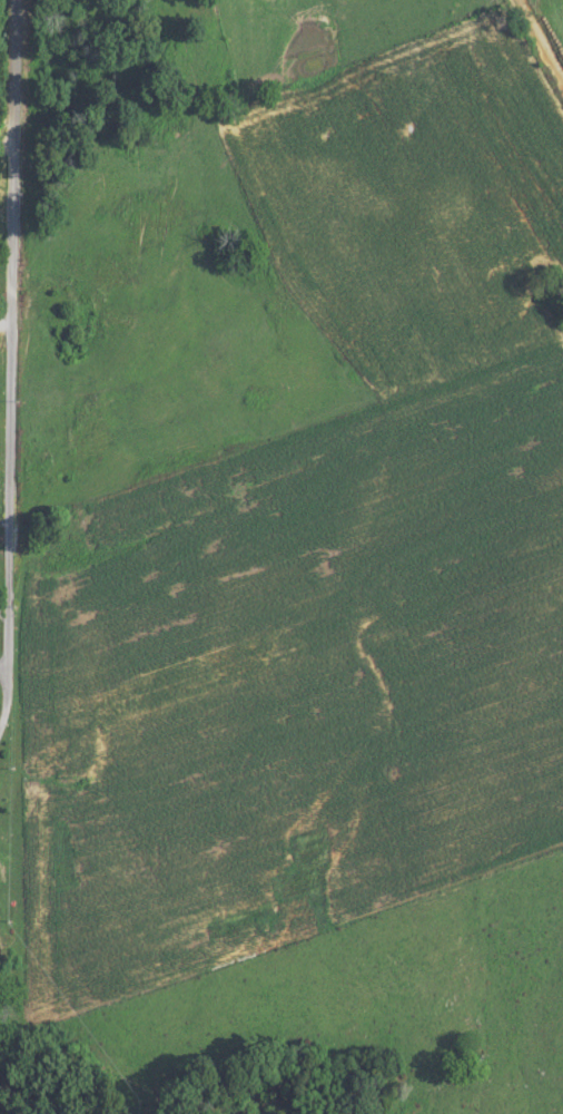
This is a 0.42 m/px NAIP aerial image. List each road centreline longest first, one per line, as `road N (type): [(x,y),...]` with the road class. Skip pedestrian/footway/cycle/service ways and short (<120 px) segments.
road 1 (residential): [(2,557),(12,0)]

